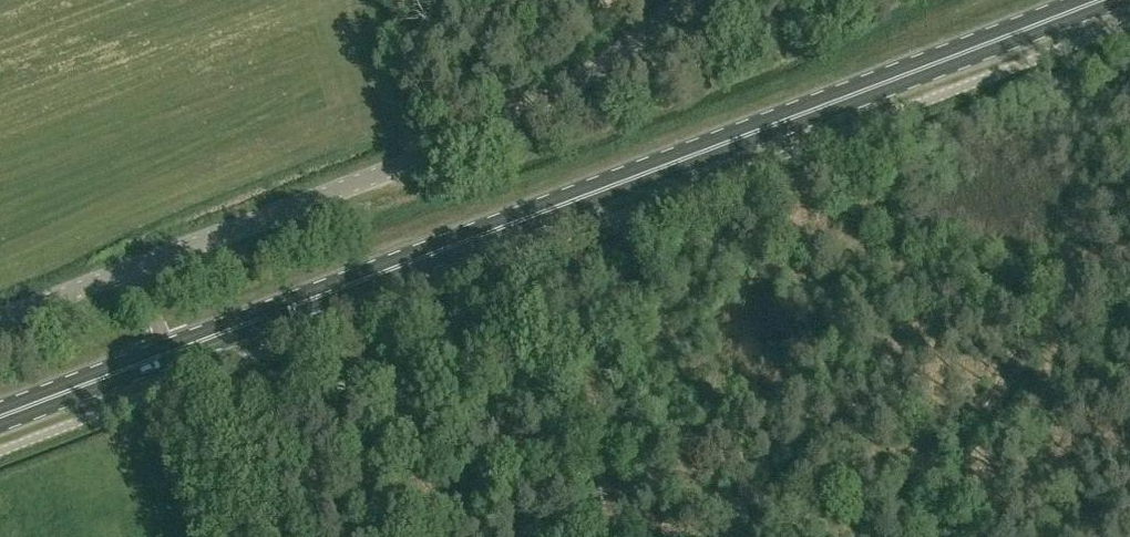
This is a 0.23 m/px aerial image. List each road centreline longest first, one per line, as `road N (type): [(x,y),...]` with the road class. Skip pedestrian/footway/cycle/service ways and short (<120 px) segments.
road 1 (primary): [(169,353),(1088,0)]
road 2 (unclassified): [(137,267),(488,132),(563,92),(687,0)]
road 3 (unclassified): [(236,536),(169,353)]
road 4 (primary): [(0,417),(169,353)]
road 5 (unclassified): [(0,319),(137,267)]

